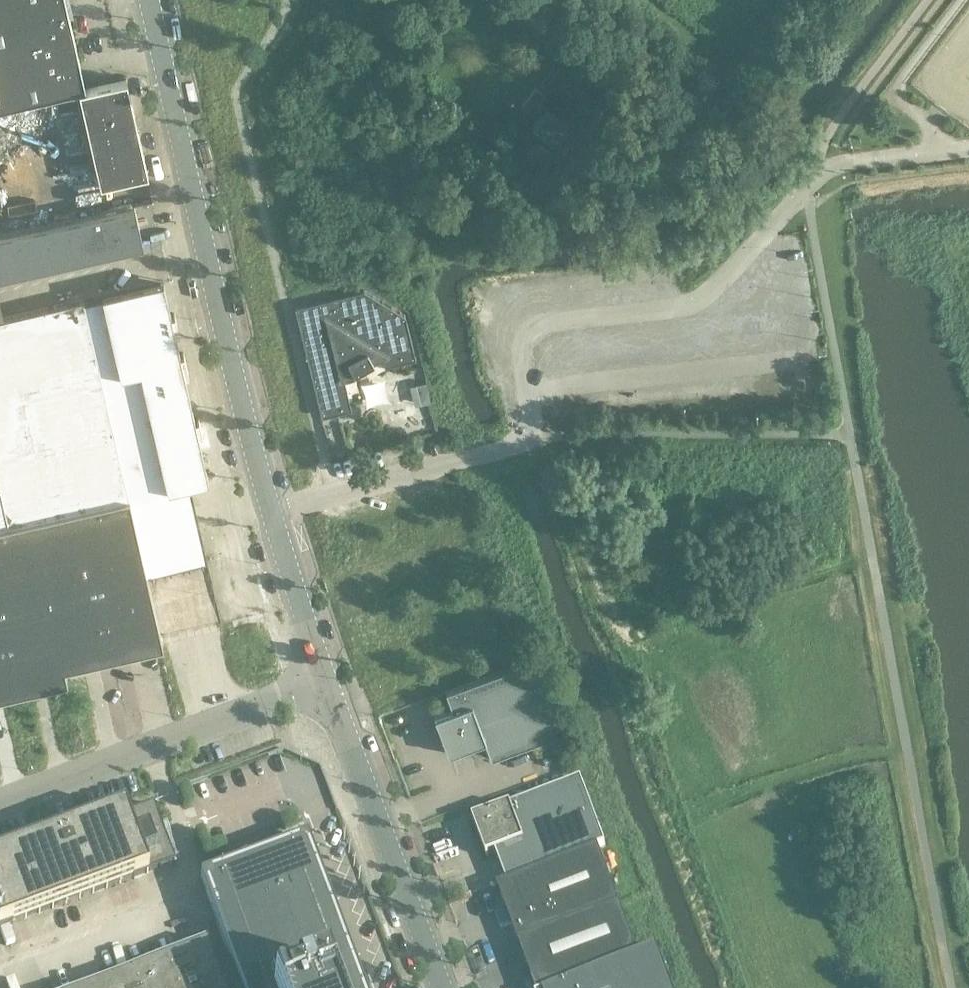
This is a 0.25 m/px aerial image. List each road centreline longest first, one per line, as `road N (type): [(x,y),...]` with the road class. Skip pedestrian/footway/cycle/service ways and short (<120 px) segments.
road 1 (unclassified): [(271,512),(531,440),(520,349),(556,322),(699,304),(826,172),(854,162)]
road 2 (unclassified): [(271,512),(149,0)]
road 3 (unclassified): [(0,800),(321,683)]
road 4 (unclassified): [(436,987),(321,683)]
road 5 (unclassified): [(321,683),(271,512)]

